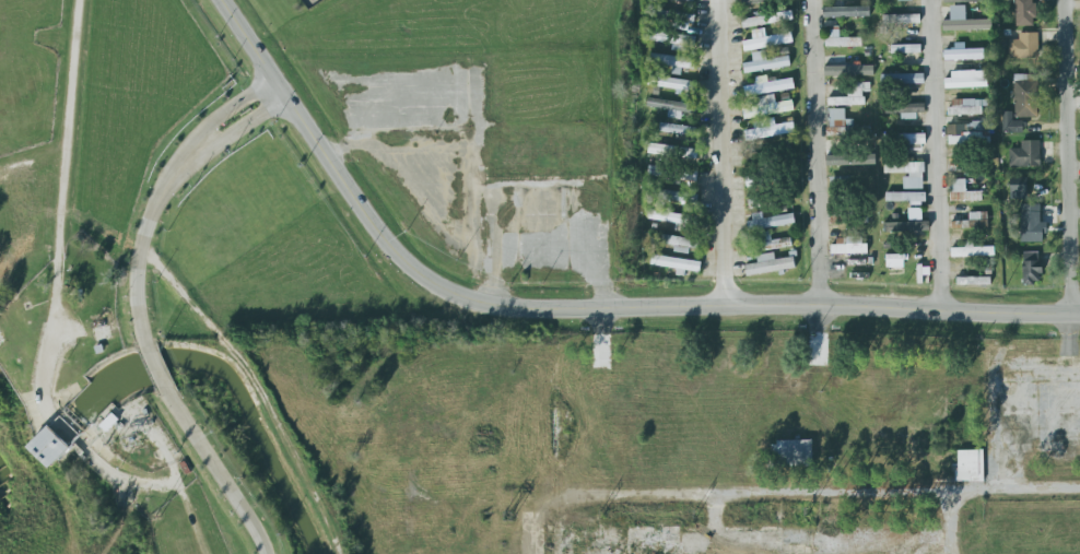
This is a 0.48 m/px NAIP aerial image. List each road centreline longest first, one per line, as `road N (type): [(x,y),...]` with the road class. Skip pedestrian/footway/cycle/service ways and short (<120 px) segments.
road 1 (tertiary): [(1079,315),(539,310),(458,296),(413,272),(375,233),(220,0)]
road 2 (residential): [(257,553),(142,352),(138,288),(157,201),(209,138)]
road 3 (residential): [(1069,315),(1063,0)]
road 4 (residential): [(936,0),(940,311)]
road 5 (residential): [(723,307),(727,0)]
road 6 (residential): [(819,307),(819,0)]

